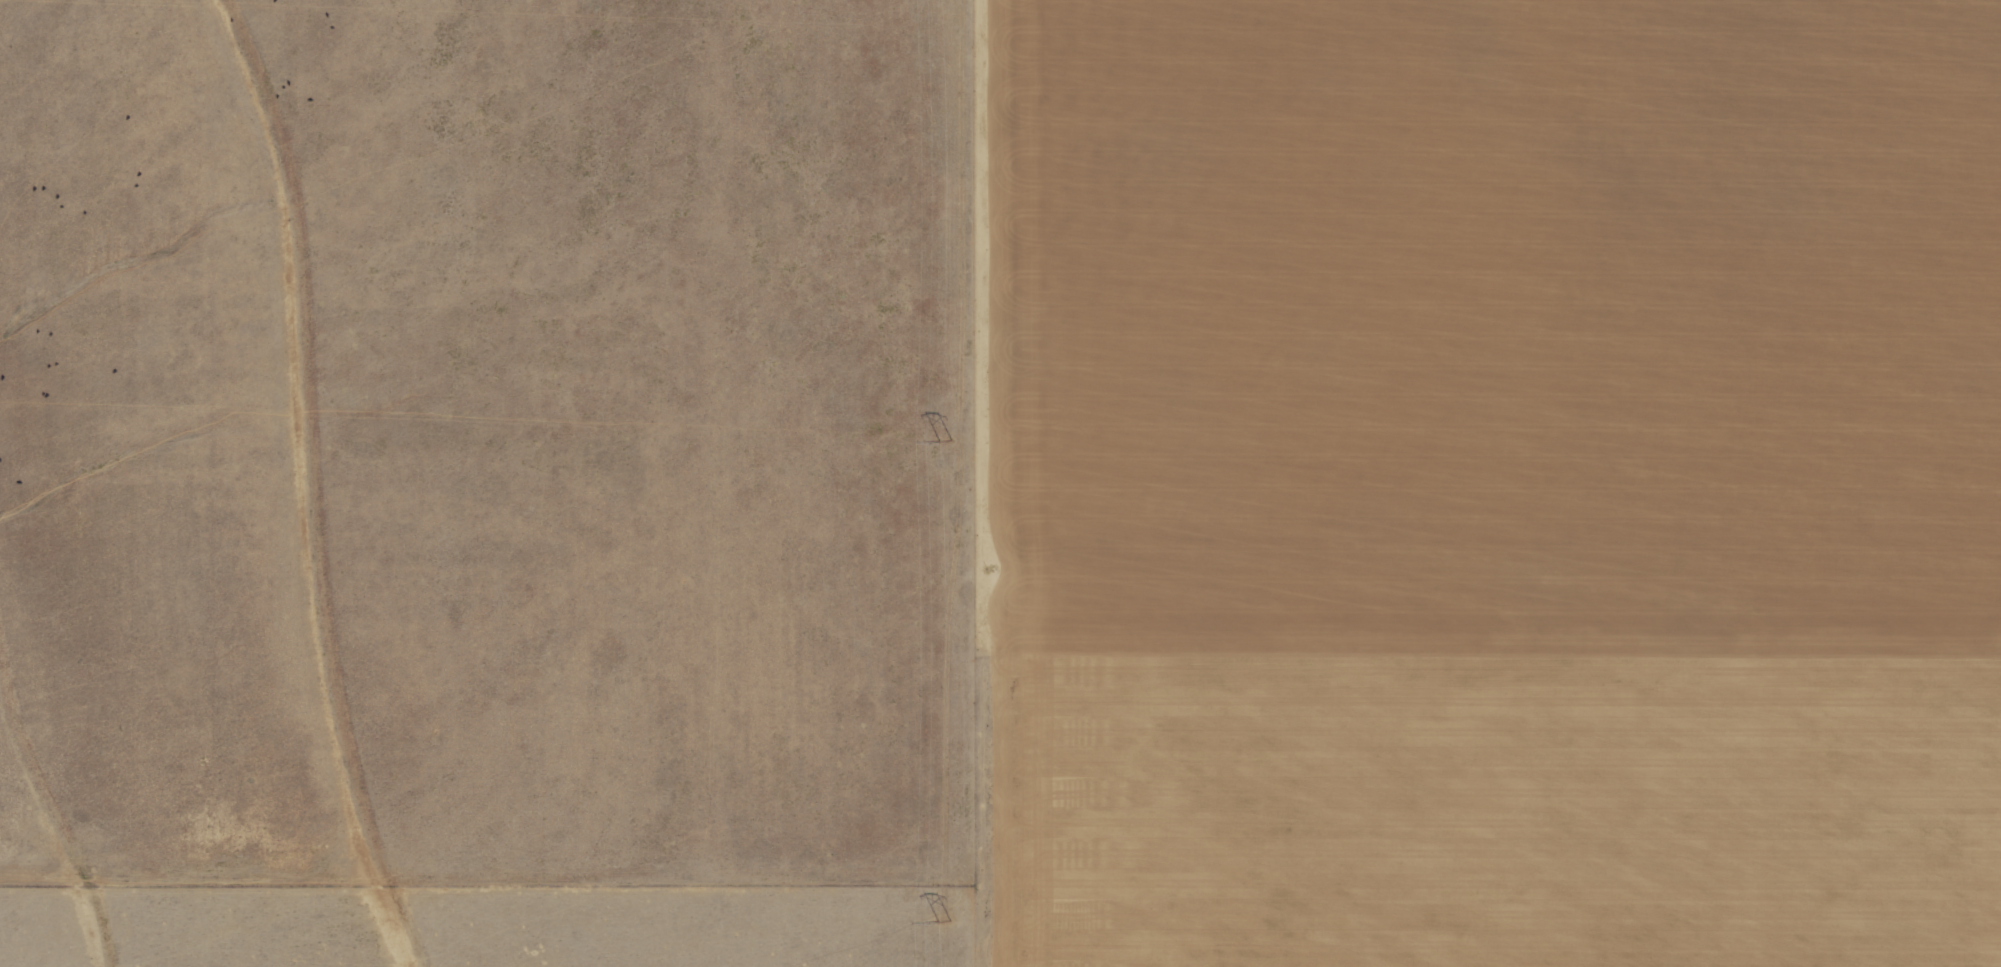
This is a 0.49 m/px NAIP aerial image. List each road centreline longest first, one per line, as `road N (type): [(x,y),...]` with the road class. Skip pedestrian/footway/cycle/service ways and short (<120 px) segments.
road 1 (track): [(950,0),(842,546),(847,966)]

